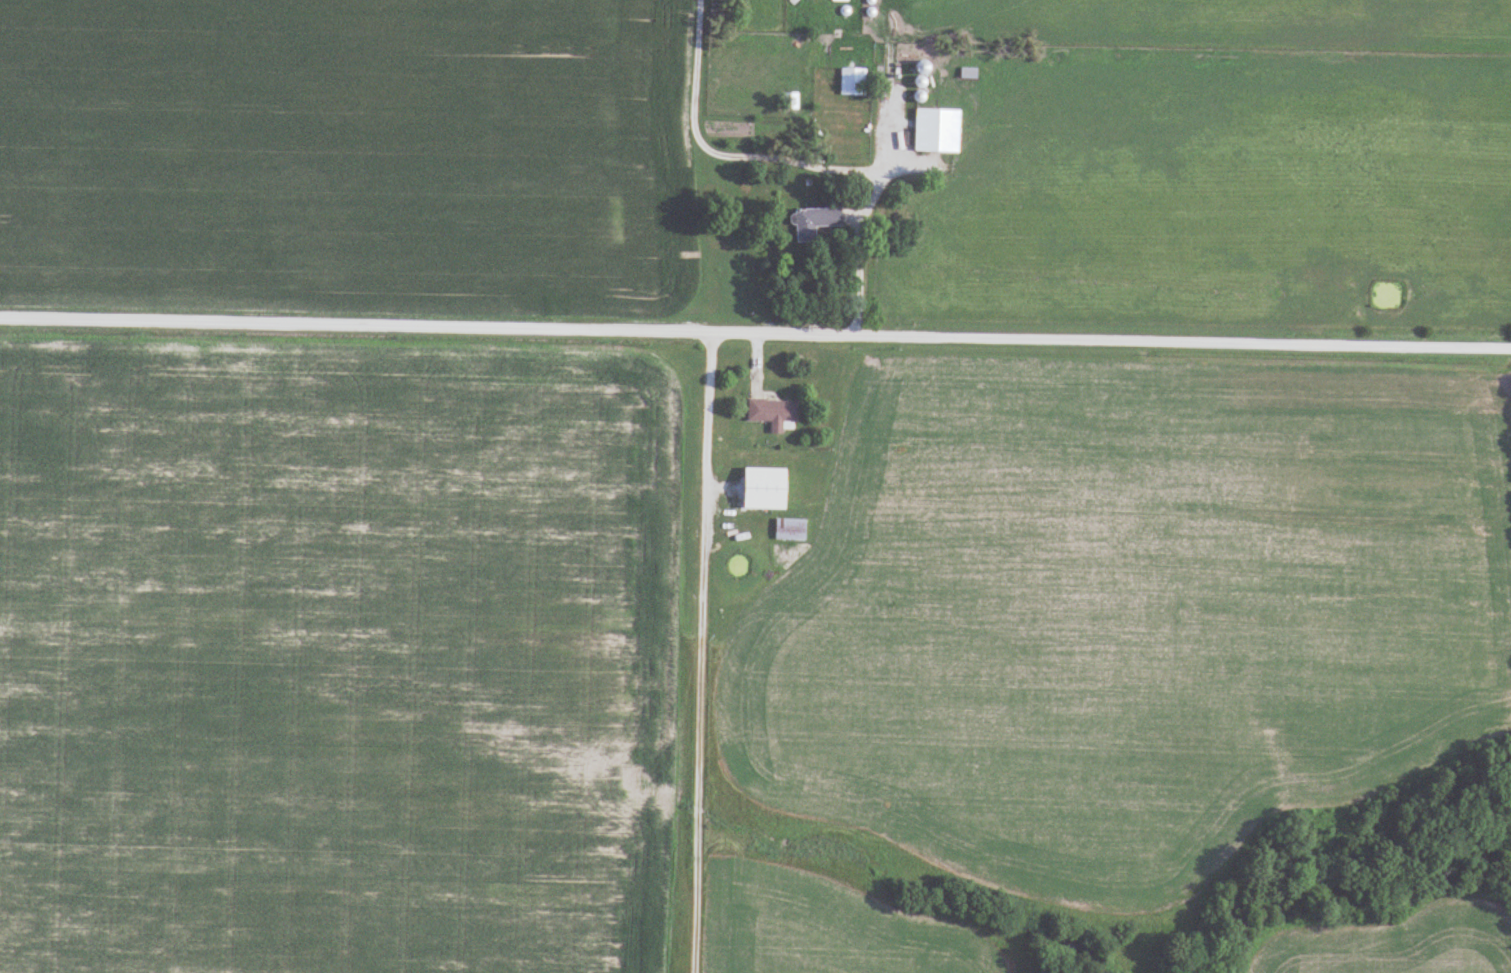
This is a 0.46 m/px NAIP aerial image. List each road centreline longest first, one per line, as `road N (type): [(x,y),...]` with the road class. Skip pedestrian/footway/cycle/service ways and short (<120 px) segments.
road 1 (residential): [(1510,347),(0,318)]
road 2 (residential): [(862,335),(863,224),(884,176),(712,152),(698,132),(703,0)]

